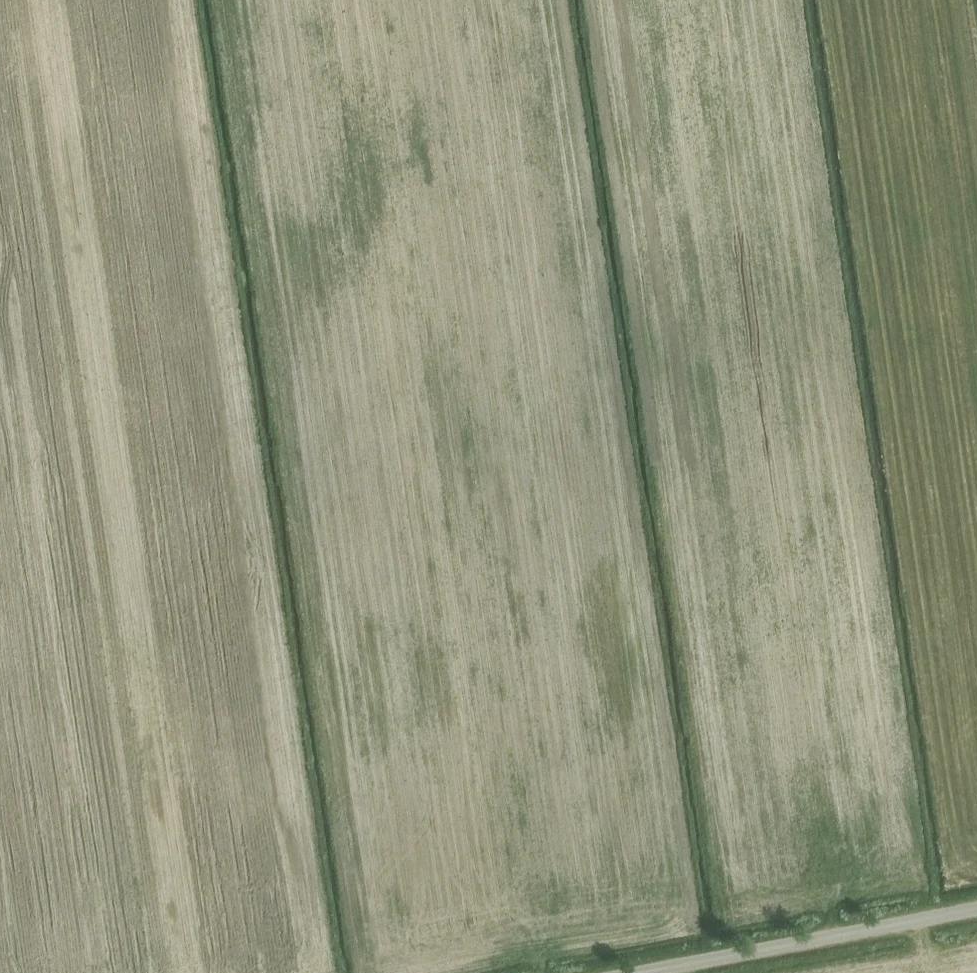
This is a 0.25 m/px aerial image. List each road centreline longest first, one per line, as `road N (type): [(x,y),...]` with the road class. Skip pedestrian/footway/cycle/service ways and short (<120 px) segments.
road 1 (unclassified): [(637,972),(976,909)]

